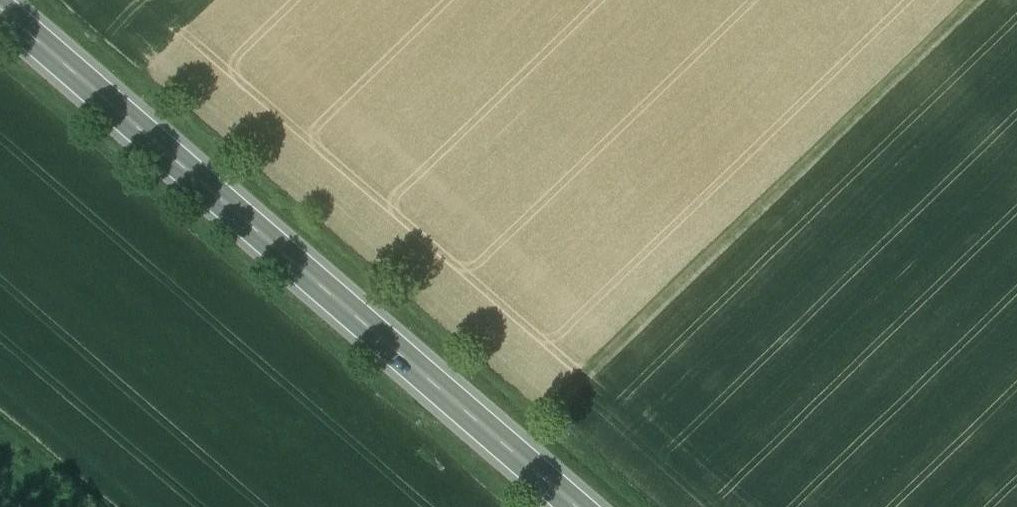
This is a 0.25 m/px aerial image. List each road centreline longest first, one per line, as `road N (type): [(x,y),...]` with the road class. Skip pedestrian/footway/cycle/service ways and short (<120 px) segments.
road 1 (primary): [(0,1),(587,506)]
road 2 (track): [(546,412),(969,0)]

